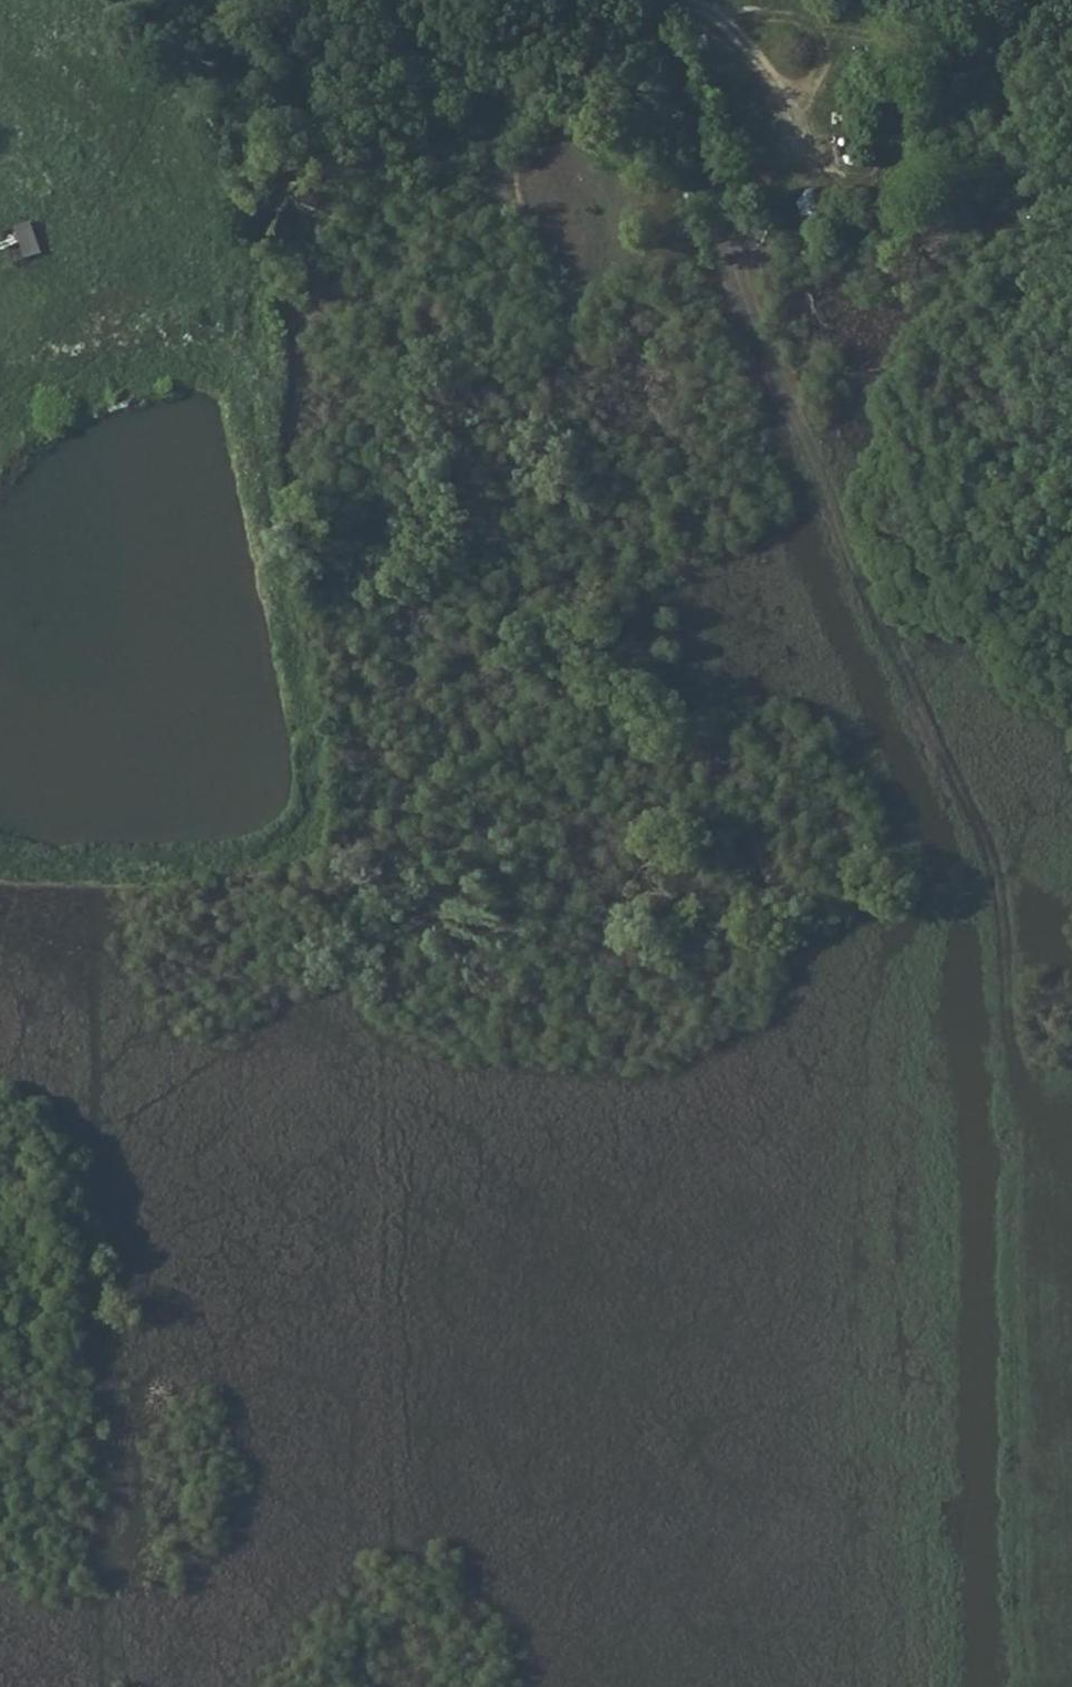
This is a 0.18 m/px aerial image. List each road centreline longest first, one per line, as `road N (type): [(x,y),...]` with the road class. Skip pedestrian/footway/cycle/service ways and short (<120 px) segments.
road 1 (track): [(690,0),(746,31),(787,89)]

